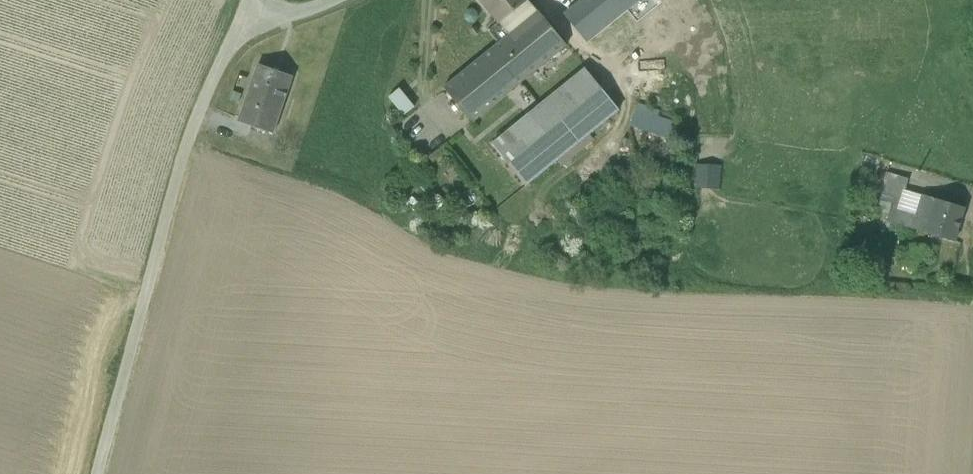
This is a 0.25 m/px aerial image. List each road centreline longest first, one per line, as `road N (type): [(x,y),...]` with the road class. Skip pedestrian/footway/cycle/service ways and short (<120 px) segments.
road 1 (track): [(98,473),(186,147),(246,6)]

